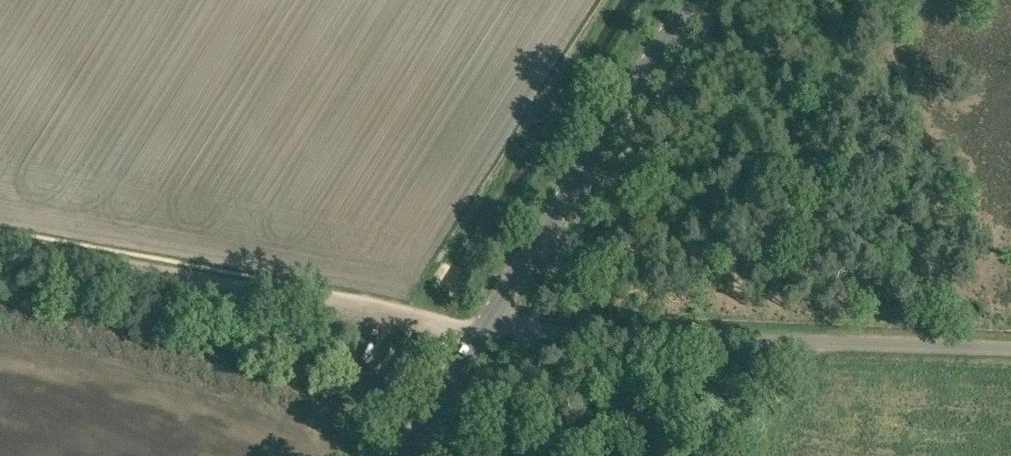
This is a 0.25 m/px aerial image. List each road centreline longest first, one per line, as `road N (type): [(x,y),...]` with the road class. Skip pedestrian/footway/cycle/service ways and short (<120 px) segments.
road 1 (unclassified): [(1010,348),(484,335)]
road 2 (track): [(0,247),(484,335)]
road 3 (tertiary): [(484,335),(695,0)]
road 4 (tertiary): [(409,455),(484,335)]

